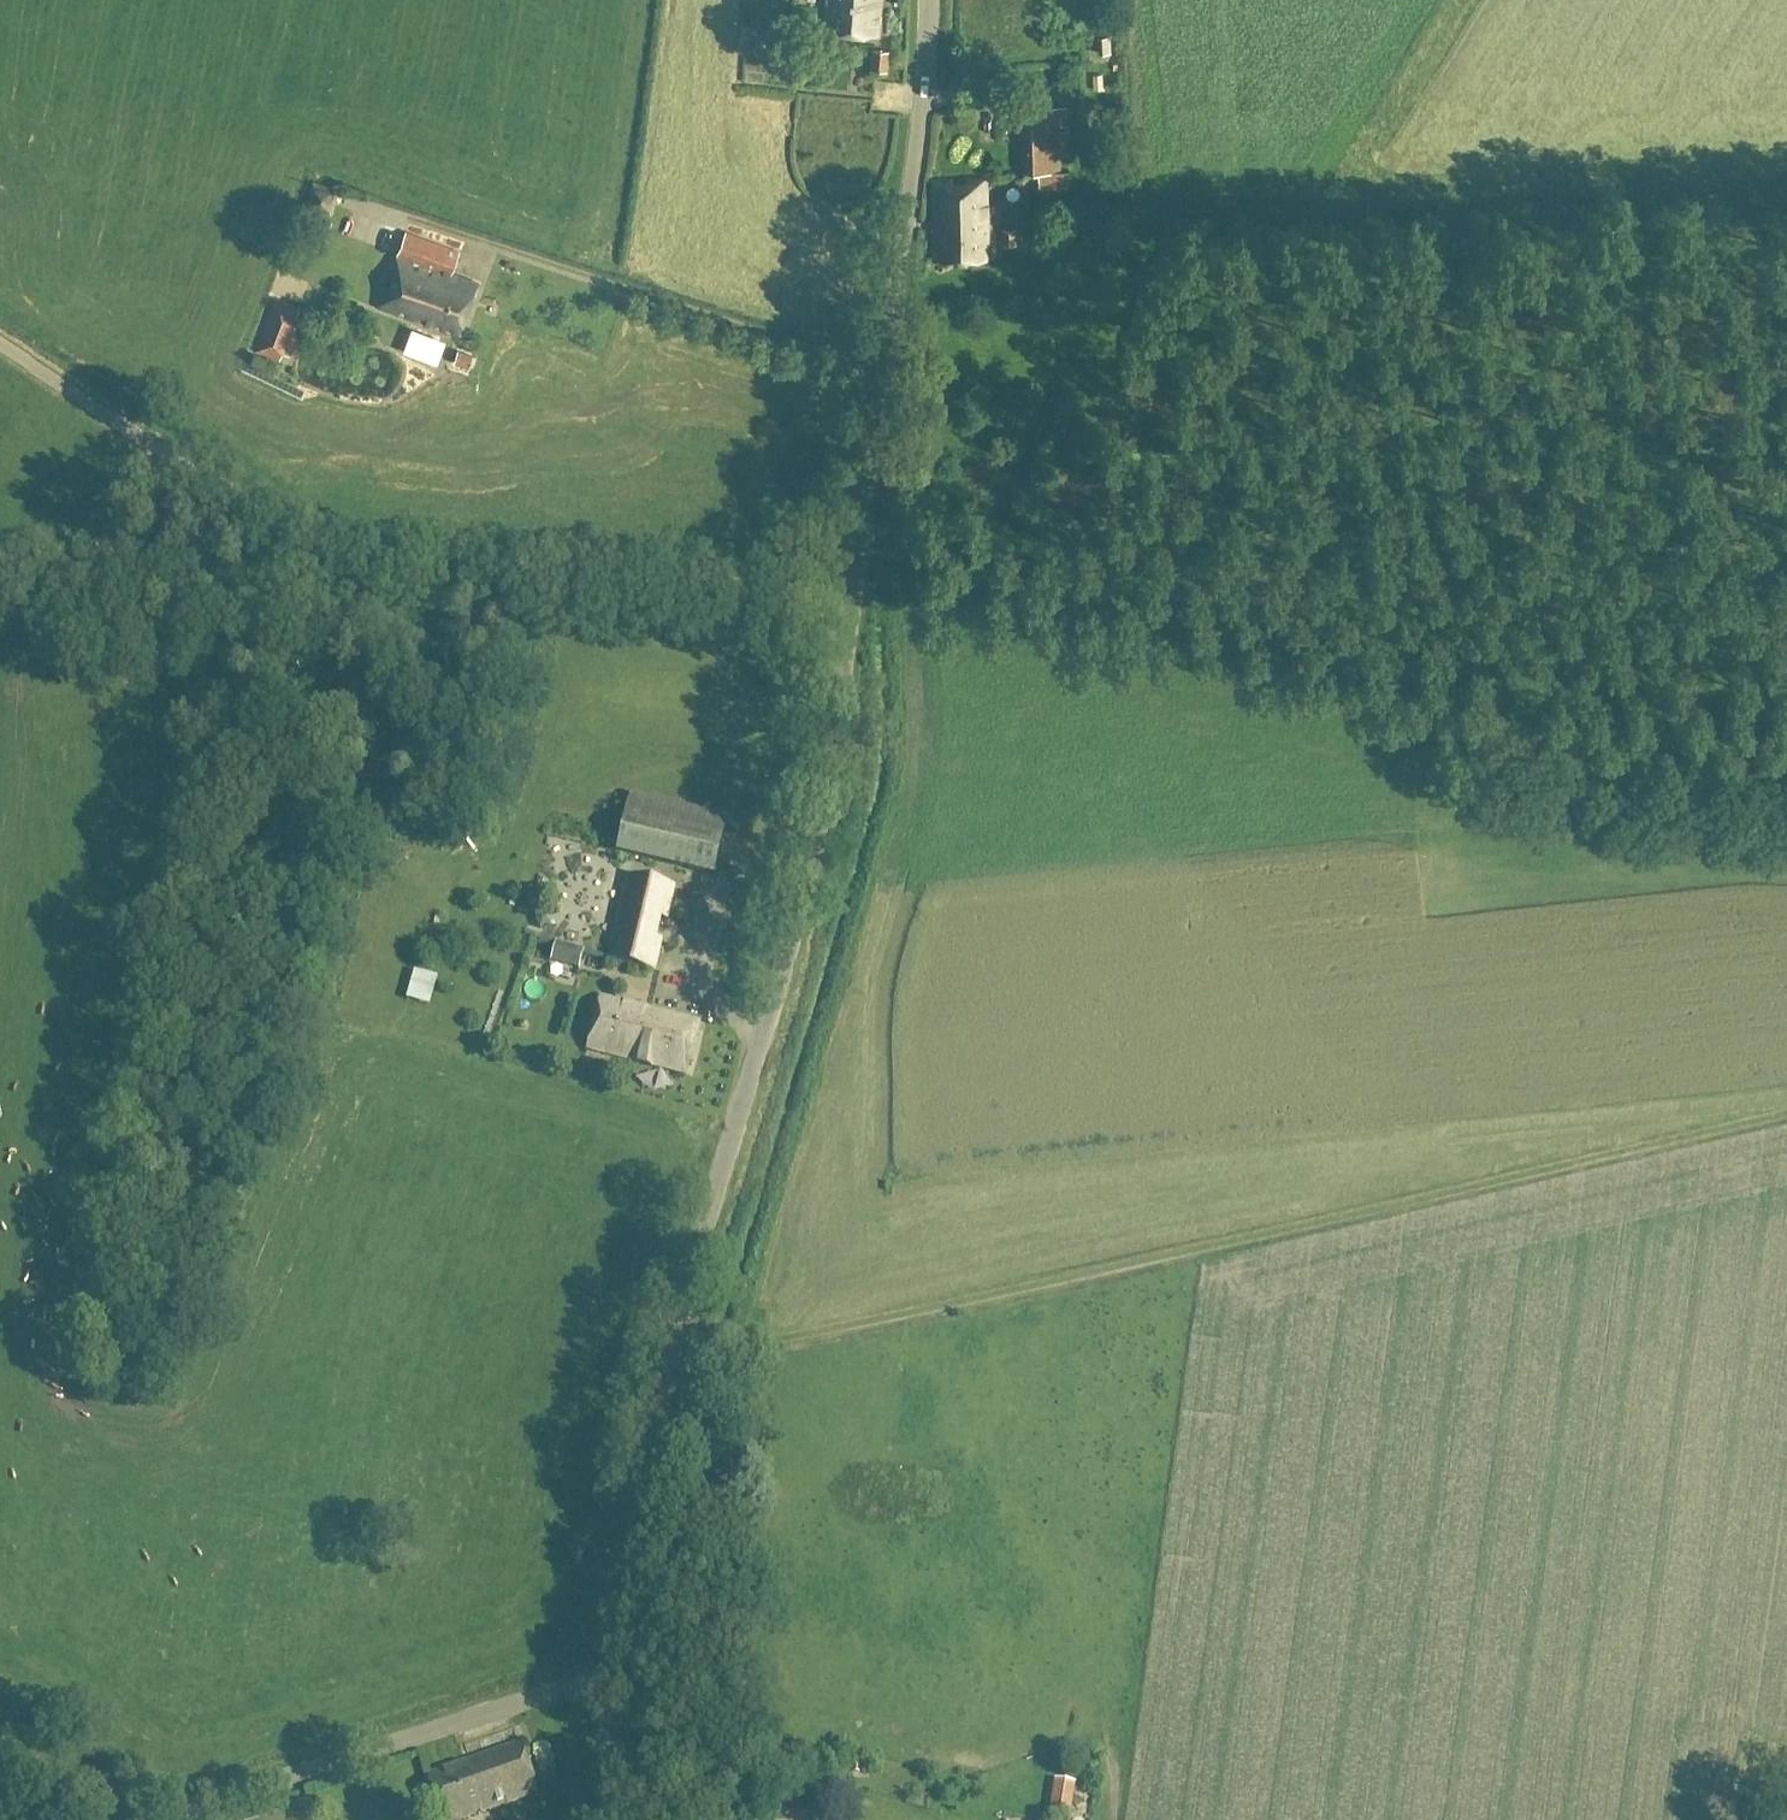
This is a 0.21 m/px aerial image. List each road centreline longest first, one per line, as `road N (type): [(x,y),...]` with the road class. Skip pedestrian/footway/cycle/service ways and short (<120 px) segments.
road 1 (track): [(1786,1113),(822,1330),(670,1353)]
road 2 (unclassified): [(608,1680),(684,1287),(810,849),(850,606)]
road 3 (unclassified): [(850,606),(317,549),(0,346)]
road 4 (unclassified): [(850,606),(920,109),(927,0)]
road 5 (unclassified): [(165,1819),(608,1680)]
road 6 (track): [(0,567),(45,577),(92,551),(164,457)]
road 7 (unclassified): [(618,1819),(608,1680)]

